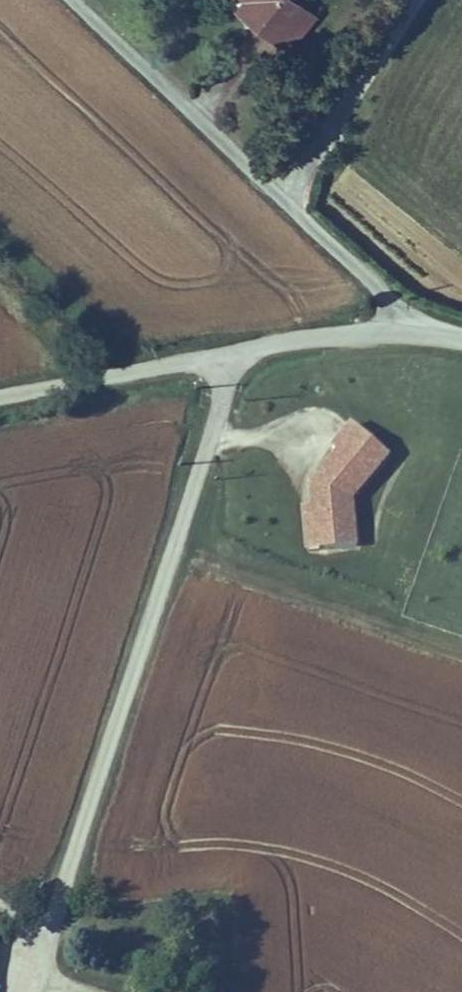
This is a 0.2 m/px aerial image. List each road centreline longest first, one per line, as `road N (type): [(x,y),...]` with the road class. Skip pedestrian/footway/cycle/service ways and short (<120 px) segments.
road 1 (unclassified): [(71,0),(381,298),(399,333)]
road 2 (unclassified): [(399,333),(295,342),(0,398)]

